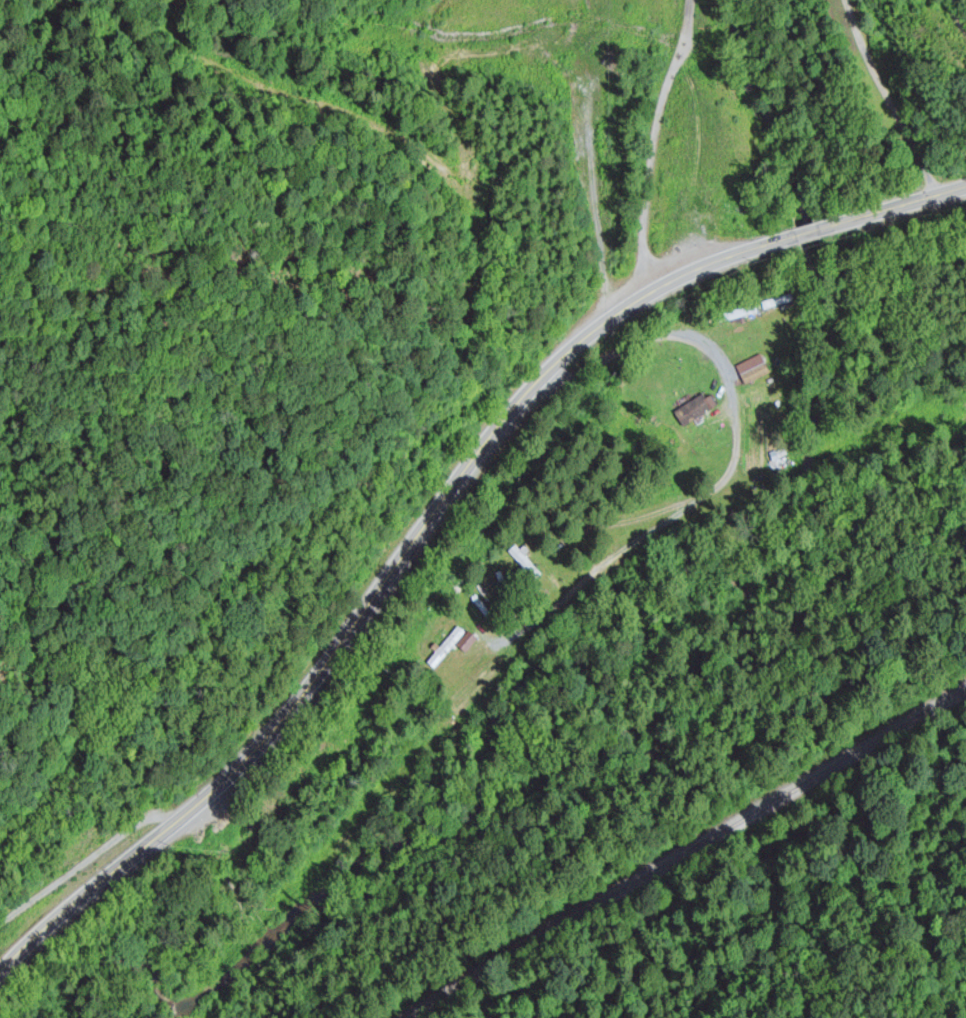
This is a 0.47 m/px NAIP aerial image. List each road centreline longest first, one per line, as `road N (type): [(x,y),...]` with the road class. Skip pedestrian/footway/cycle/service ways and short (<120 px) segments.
road 1 (primary): [(0,969),(249,757),(551,364),(651,292),(707,267),(965,189)]
road 2 (residential): [(651,292),(642,241),(656,114),(691,0)]
road 3 (residential): [(172,820),(157,813),(0,919)]

